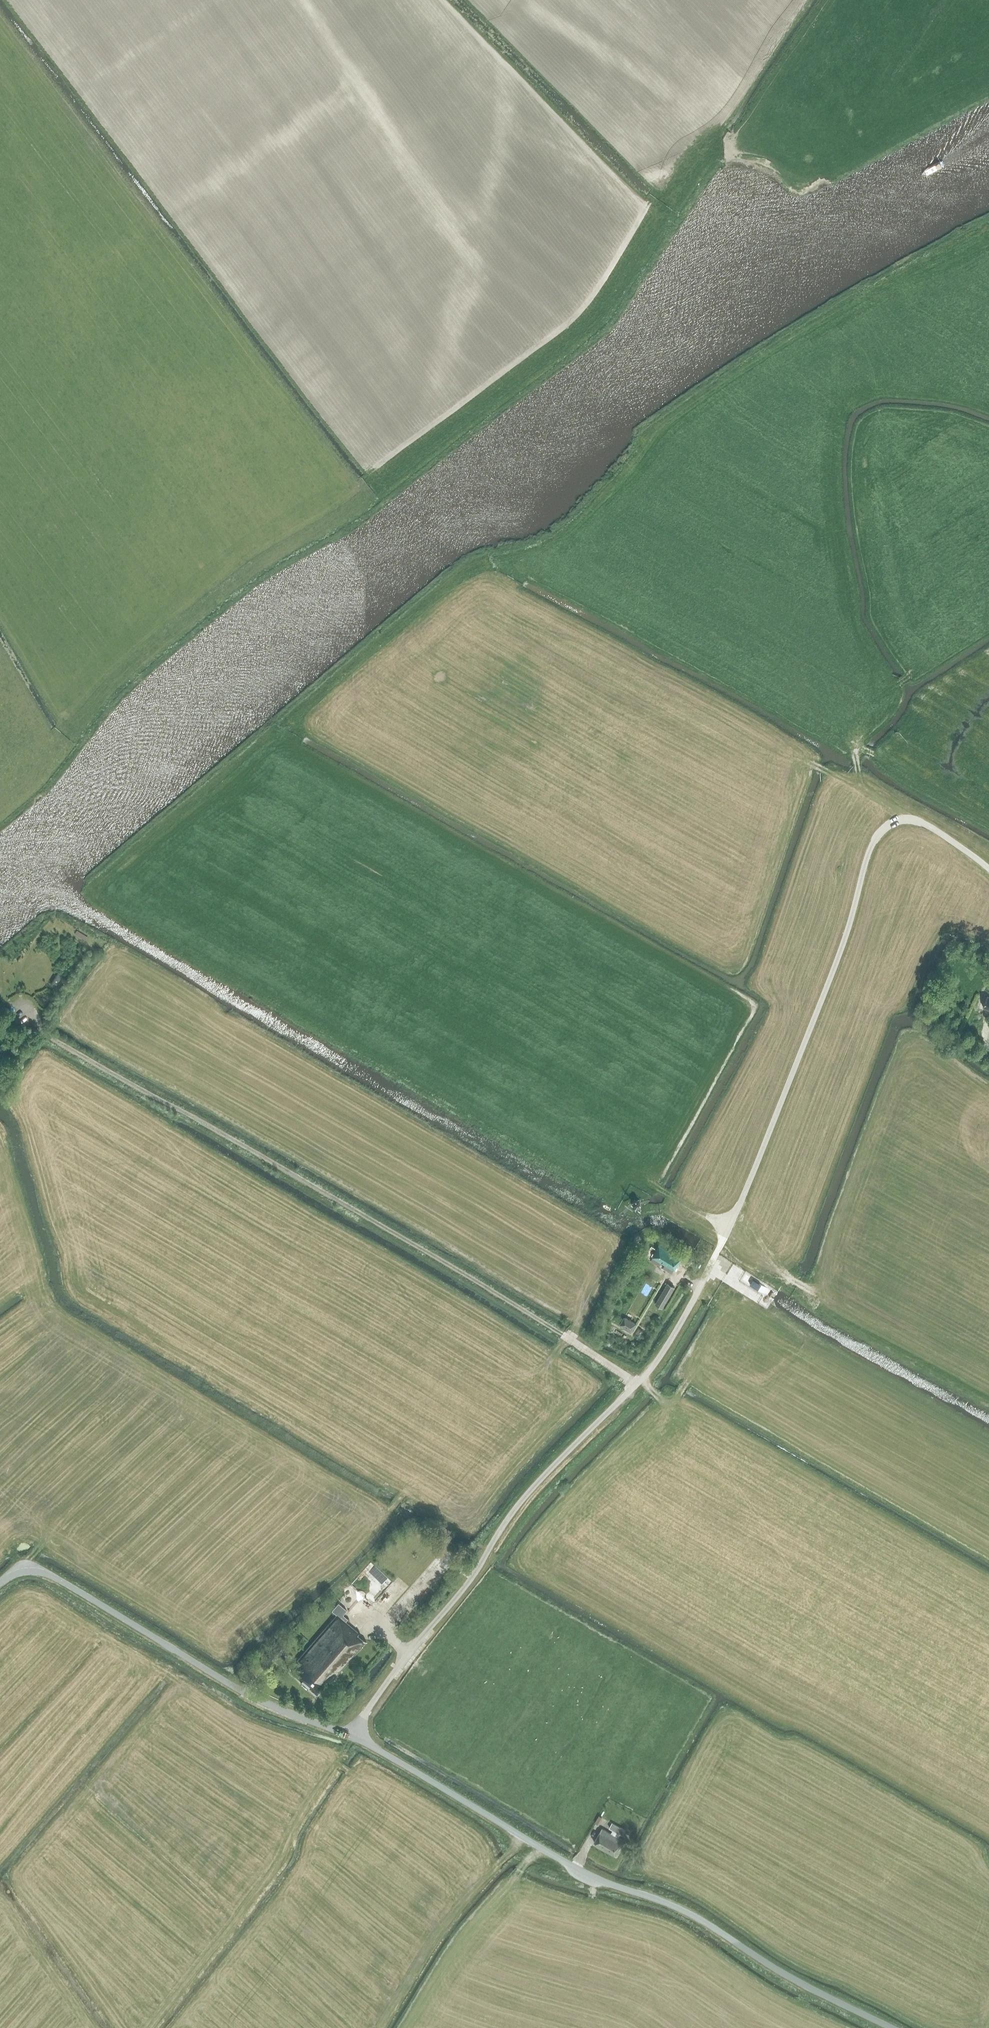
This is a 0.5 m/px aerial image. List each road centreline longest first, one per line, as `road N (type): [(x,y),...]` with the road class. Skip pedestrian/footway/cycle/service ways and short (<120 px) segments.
road 1 (unclassified): [(353,1737),(519,1504),(645,1376),(682,1321),(767,1137),(874,841),(892,823),(918,821),(988,869)]
road 2 (track): [(637,1385),(451,1267),(46,1036),(26,1007),(10,1007)]
road 3 (unclassified): [(893,2027),(681,1909),(575,1868),(353,1737)]
road 4 (unclassified): [(353,1737),(262,1701),(45,1573),(0,1583)]

